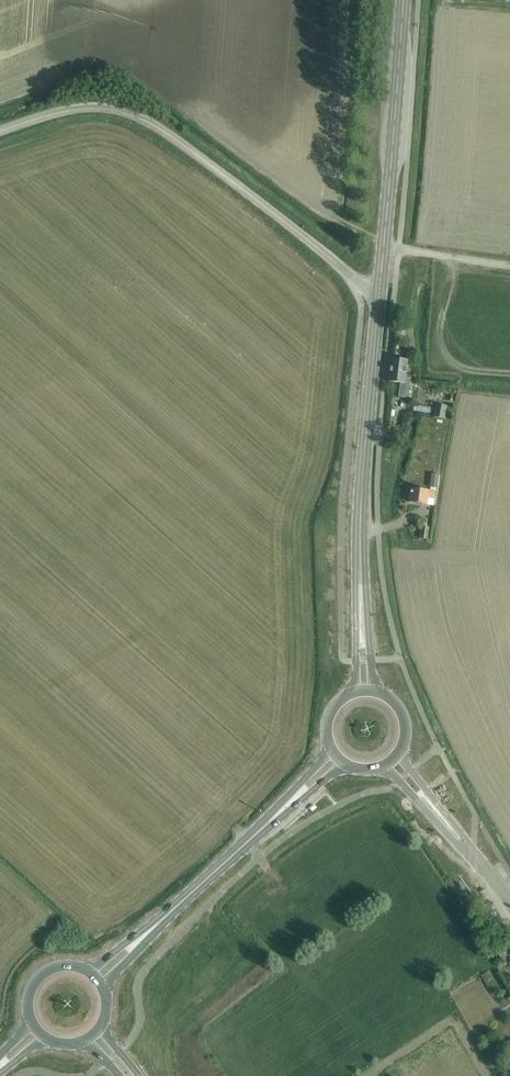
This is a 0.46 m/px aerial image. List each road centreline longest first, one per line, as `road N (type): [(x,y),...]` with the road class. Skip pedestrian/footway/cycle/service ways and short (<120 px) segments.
road 1 (unclassified): [(353,279),(140,117),(80,107),(0,131)]
road 2 (secondary): [(363,631),(360,540),(380,291)]
road 3 (secondary): [(380,291),(404,0)]
road 4 (secondary): [(148,933),(296,798)]
road 5 (tertiary): [(474,859),(399,753)]
road 6 (tertiary): [(384,767),(474,859)]

